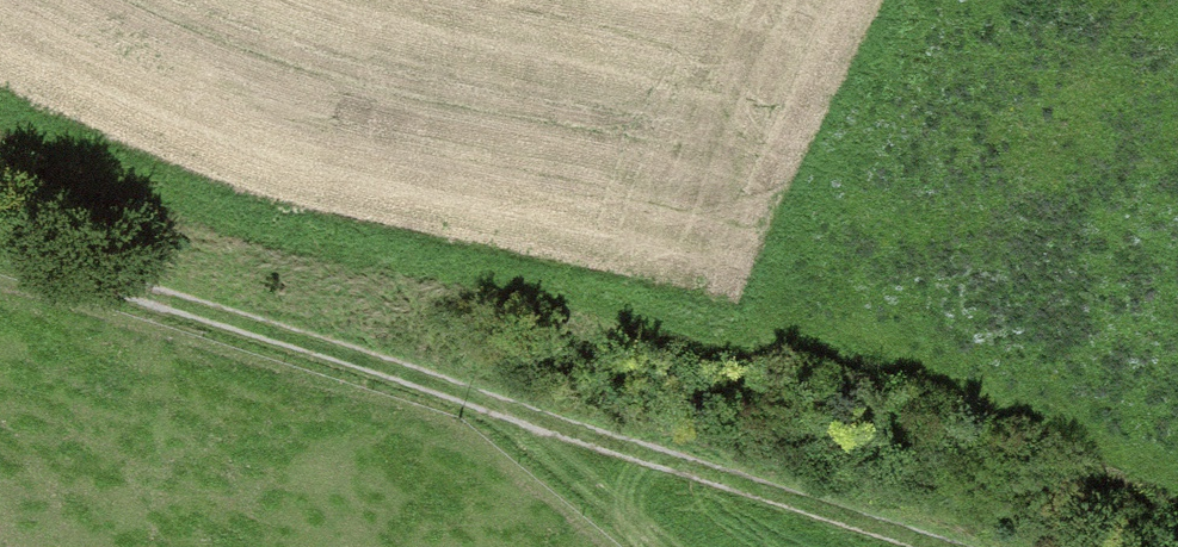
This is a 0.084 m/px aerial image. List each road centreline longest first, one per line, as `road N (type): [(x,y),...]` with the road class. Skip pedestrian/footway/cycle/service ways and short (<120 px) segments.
road 1 (track): [(935,546),(455,395)]
road 2 (track): [(682,546),(455,395)]

